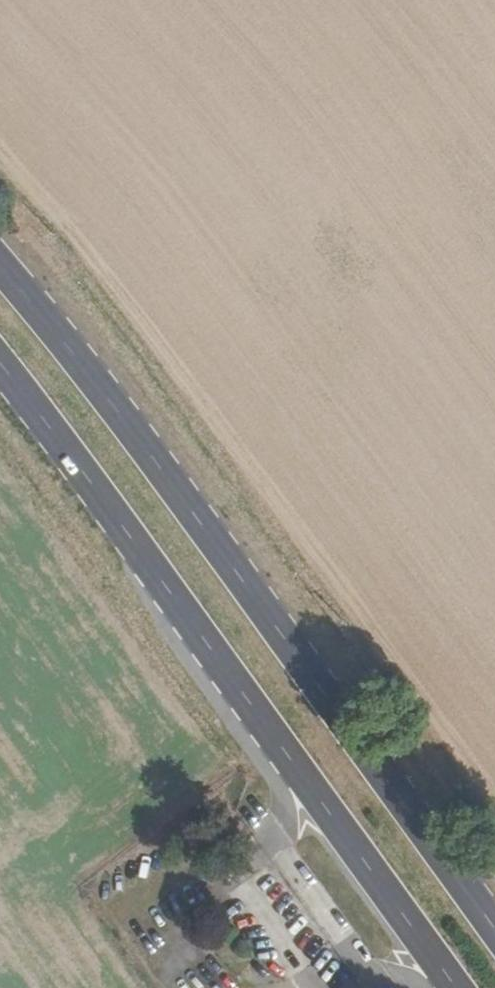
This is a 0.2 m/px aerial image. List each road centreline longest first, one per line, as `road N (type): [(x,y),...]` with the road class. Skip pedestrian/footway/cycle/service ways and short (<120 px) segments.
road 1 (primary): [(494,924),(160,467),(0,264)]
road 2 (primary): [(0,362),(459,987)]

